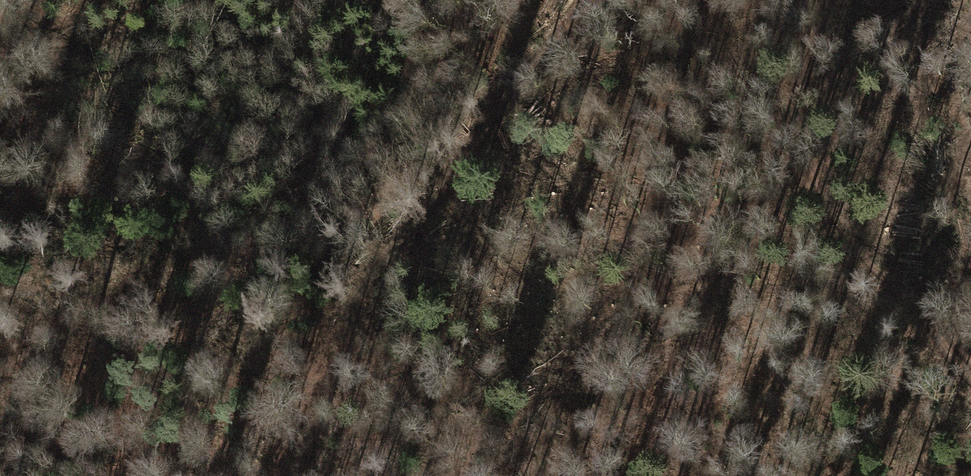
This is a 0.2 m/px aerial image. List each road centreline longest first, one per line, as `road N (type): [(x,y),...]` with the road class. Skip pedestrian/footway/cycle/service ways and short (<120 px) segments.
road 1 (track): [(262,475),(387,250),(592,0)]
road 2 (track): [(970,159),(947,208),(930,309),(970,372)]

